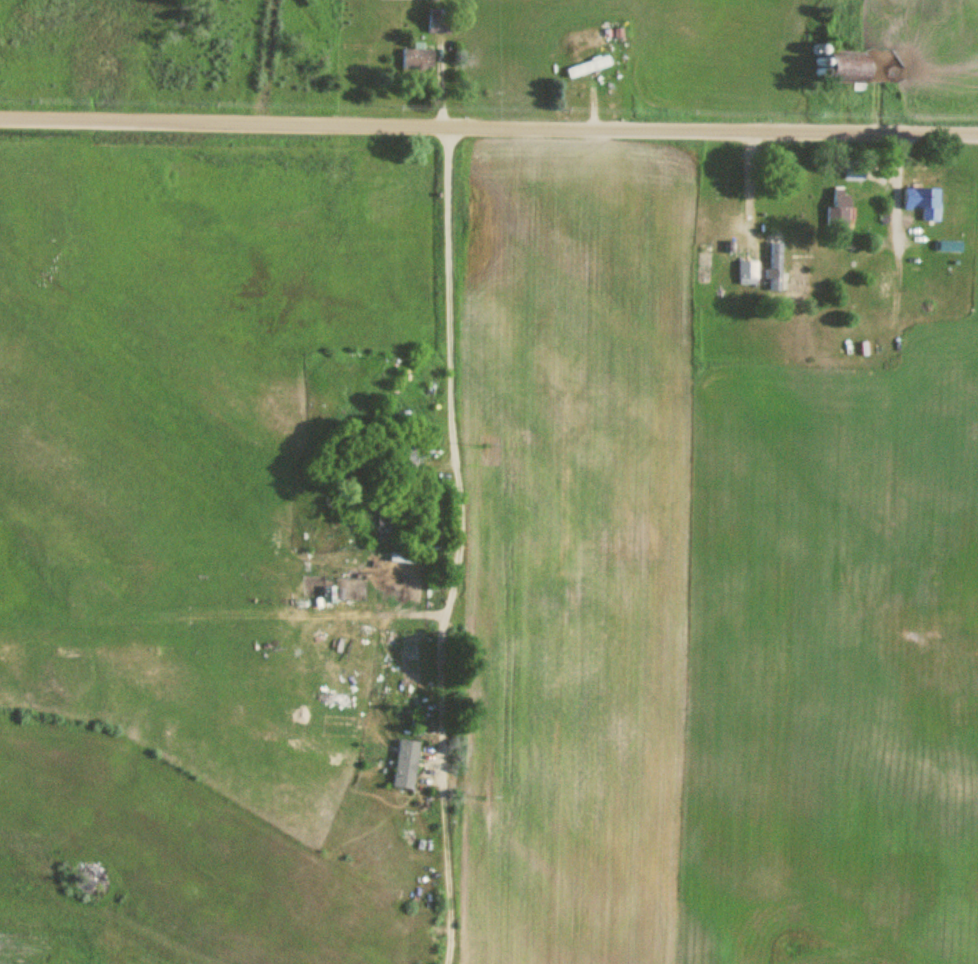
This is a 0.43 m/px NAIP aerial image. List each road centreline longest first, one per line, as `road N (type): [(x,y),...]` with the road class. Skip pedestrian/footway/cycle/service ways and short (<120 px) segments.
road 1 (residential): [(977,143),(0,123)]

